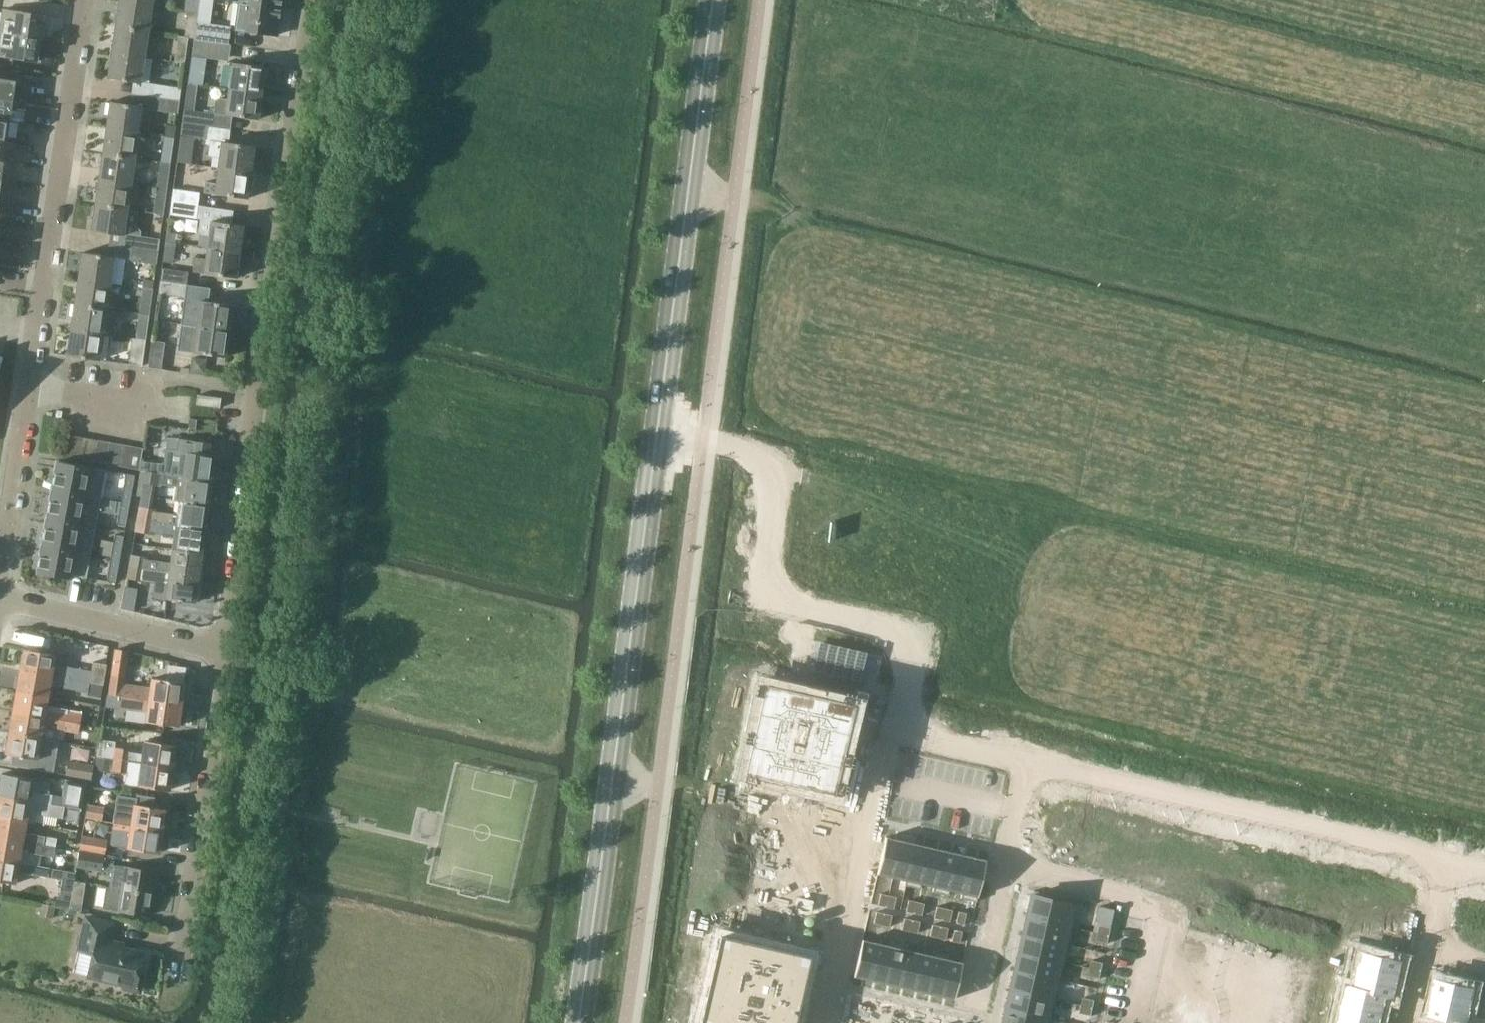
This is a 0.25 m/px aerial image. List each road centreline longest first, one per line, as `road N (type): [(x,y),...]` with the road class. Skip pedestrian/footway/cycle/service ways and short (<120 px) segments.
road 1 (unclassified): [(244,1022),(279,809),(377,0)]
road 2 (tertiary): [(578,1022),(712,0)]
road 3 (track): [(772,490),(873,503),(925,479),(1029,467),(1484,545)]
road 4 (residential): [(225,653),(314,0)]
road 5 (residential): [(10,543),(85,0)]
road 6 (track): [(925,479),(919,419),(983,169),(970,0)]
road 7 (track): [(655,435),(743,450),(768,465),(763,576),(790,608),(890,636),(905,654),(908,690),(891,732)]
road 8 (residential): [(1028,765),(1454,859)]
road 9 (track): [(1029,467),(1071,222),(976,196)]
road 10 (residential): [(175,981),(225,653)]
road 11 (residential): [(891,732),(826,1022)]
road 12 (residential): [(225,653),(0,602)]
road 13 (track): [(1321,517),(1360,294)]
road 14 (residential): [(1454,859),(1415,1022)]
road 15 (residential): [(891,732),(1028,765)]

